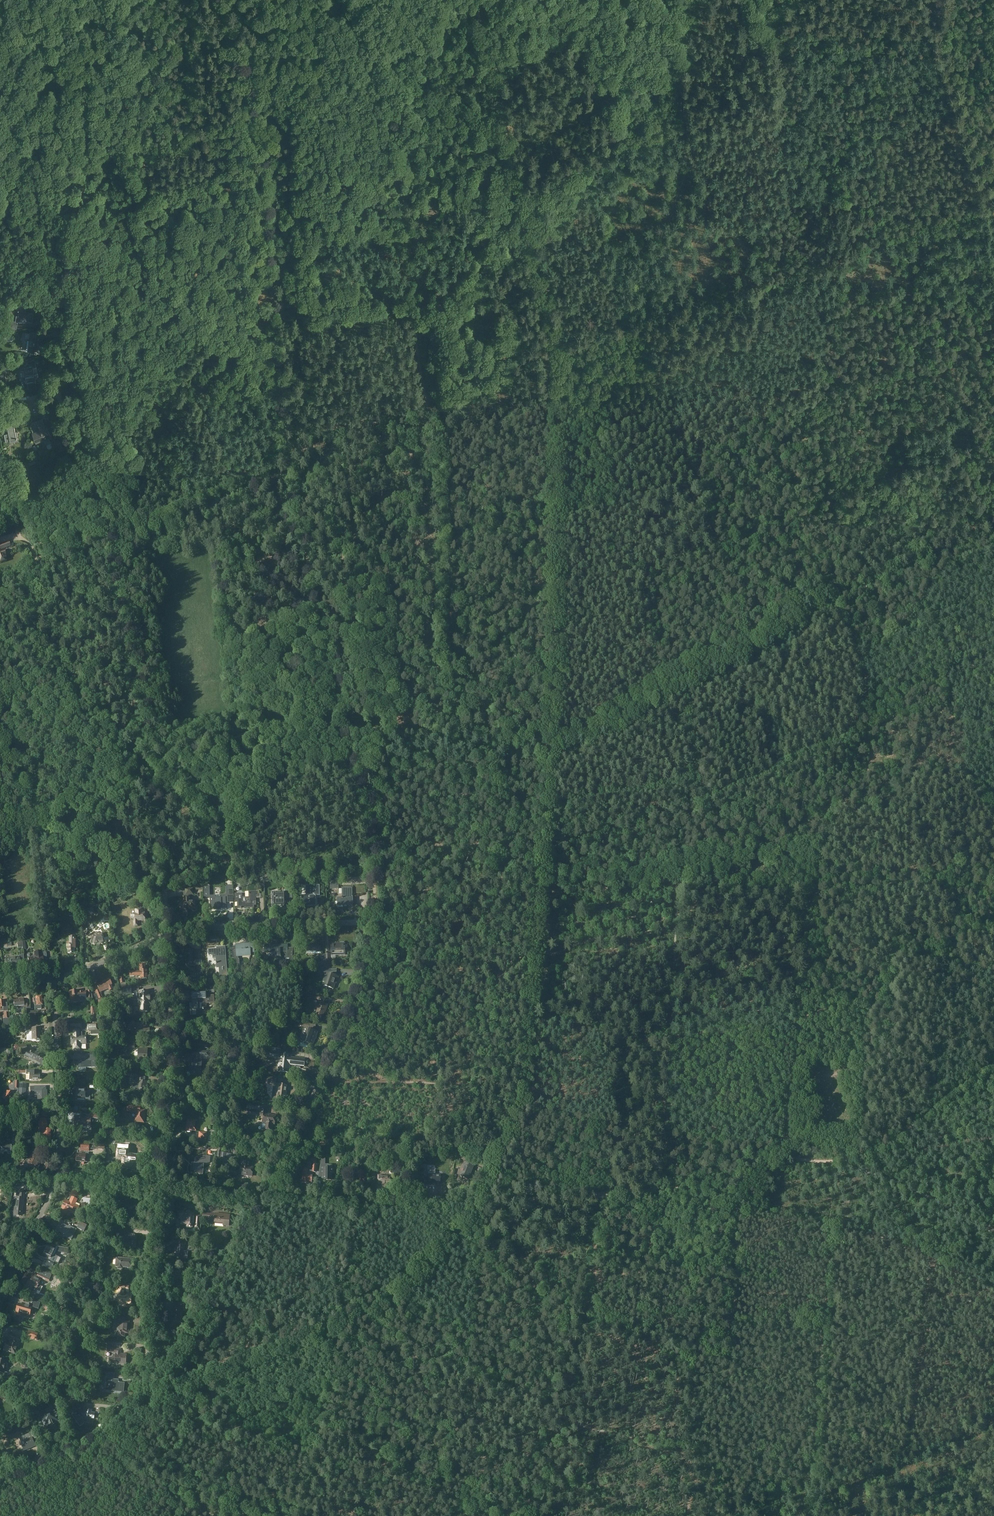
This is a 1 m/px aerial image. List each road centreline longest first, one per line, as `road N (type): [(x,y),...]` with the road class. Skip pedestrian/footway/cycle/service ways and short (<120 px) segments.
road 1 (track): [(168,935),(135,653),(97,499),(59,390),(89,78),(79,0)]
road 2 (track): [(803,276),(508,356),(477,372),(458,401),(428,399),(309,446),(214,504),(98,547)]
road 3 (track): [(449,733),(439,445),(407,296),(404,193),(349,0)]
road 4 (track): [(348,727),(287,457),(258,108),(222,0)]
road 5 (track): [(548,749),(523,1092),(481,1203),(399,1292),(355,1311)]
road 6 (track): [(522,194),(555,344),(548,749)]
road 7 (track): [(0,210),(346,81),(399,75),(452,82),(493,72)]
road 8 (unclassified): [(0,1480),(144,1412),(160,1189)]
road 9 (track): [(406,1515),(316,1454),(357,1205)]
road 10 (track): [(372,922),(538,893),(712,879)]
road 11 (track): [(679,881),(660,1190)]
road 12 (track): [(690,1445),(691,1356),(726,1354),(739,1179)]
road 13 (unclassified): [(265,1197),(360,975),(372,922)]
road 14 (track): [(0,831),(260,729)]
road 15 (track): [(590,1428),(474,1377),(355,1311)]
road 16 (track): [(481,1203),(718,1187),(739,1179)]
road 17 (track): [(590,1428),(573,1471),(552,1476),(430,1412),(429,1391),(443,1361)]
road 18 (track): [(691,1356),(650,1351),(568,1319),(602,1194)]
road 19 (unclassified): [(160,1189),(168,935)]
road 20 (track): [(306,1515),(316,1454),(148,1410)]
road 21 (track): [(265,1197),(153,1404)]
road 22 (track): [(993,965),(893,955),(891,998),(801,997)]
road 23 (track): [(233,1432),(219,1504),(76,1449)]
road 24 (track): [(355,1311),(153,1404)]
road 25 (unclassified): [(481,1203),(414,1209),(265,1197)]
road 26 (track): [(942,0),(940,25),(993,208)]
road 27 (track): [(607,112),(586,33),(613,149),(614,142)]
road 28 (unclassified): [(168,935),(372,922)]
road 29 (track): [(320,1075),(524,1075)]
road 30 (track): [(348,727),(480,731),(548,749)]
road 31 (track): [(501,817),(700,783)]
road 32 (track): [(792,1065),(823,866)]
road 33 (track): [(372,922),(370,813),(348,727)]
road 34 (track): [(738,660),(837,595),(901,580)]
road 35 (residential): [(59,1154),(54,980)]
road 36 (track): [(493,72),(651,0)]
road 37 (track): [(823,866),(993,893)]
road 38 (track): [(852,1159),(880,1150),(993,1067)]
road 39 (track): [(704,808),(856,733)]
road 40 (track): [(856,733),(912,706),(954,661),(993,655)]
road 41 (track): [(37,818),(52,980)]
road 42 (track): [(500,898),(505,739)]
road 43 (track): [(852,1159),(993,1230)]
road 44 (track): [(992,203),(851,258)]
road 45 (track): [(731,1277),(584,1261)]
road 46 (track): [(548,749),(600,737),(681,692)]
road 47 (track): [(529,1017),(670,1039)]
road 48 (track): [(432,1492),(324,1410)]
road 49 (unclassified): [(0,1301),(56,1180)]
road 50 (track): [(196,132),(189,80),(195,0)]
road 51 (track): [(522,194),(493,72)]
road 52 (residential): [(54,980),(168,935)]

